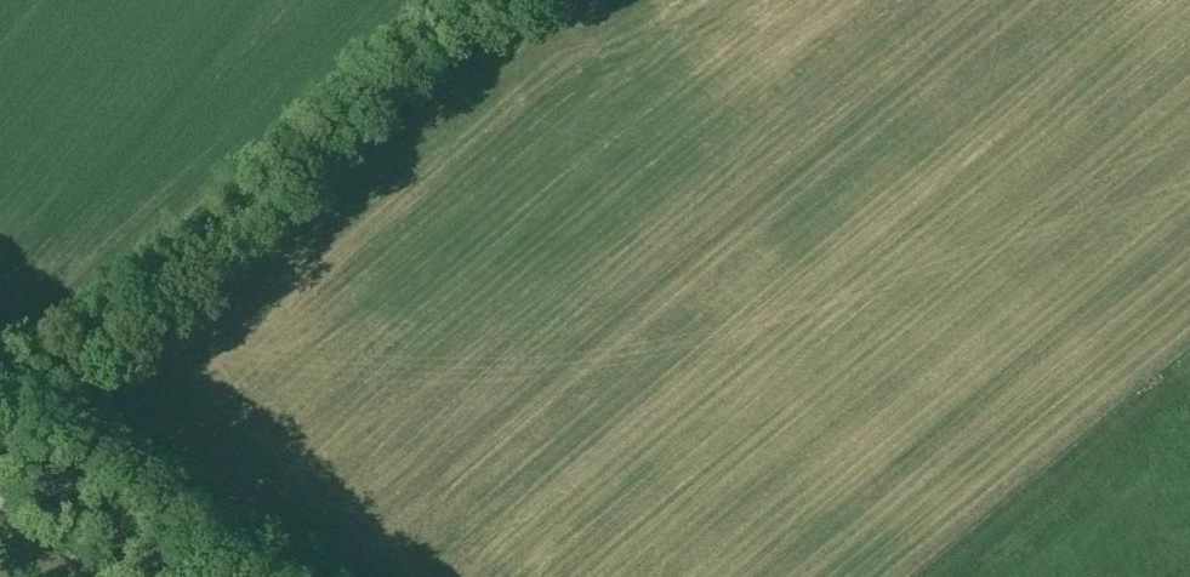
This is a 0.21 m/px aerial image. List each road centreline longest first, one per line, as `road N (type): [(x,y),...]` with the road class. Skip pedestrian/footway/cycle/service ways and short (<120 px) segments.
road 1 (tertiary): [(184,576),(0,447)]

